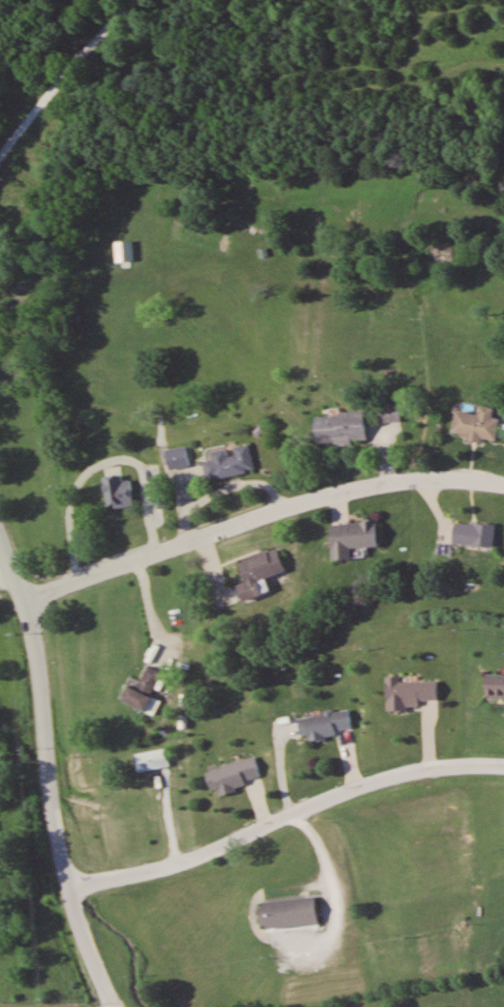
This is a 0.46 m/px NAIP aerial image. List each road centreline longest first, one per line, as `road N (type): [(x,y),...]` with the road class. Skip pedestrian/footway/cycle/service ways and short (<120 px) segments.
road 1 (residential): [(19,601),(312,506),(403,485),(503,486)]
road 2 (residential): [(110,1006),(49,804),(38,668),(0,543)]
road 3 (residential): [(71,886),(134,879),(195,858),(351,787),(433,765),(503,767)]

